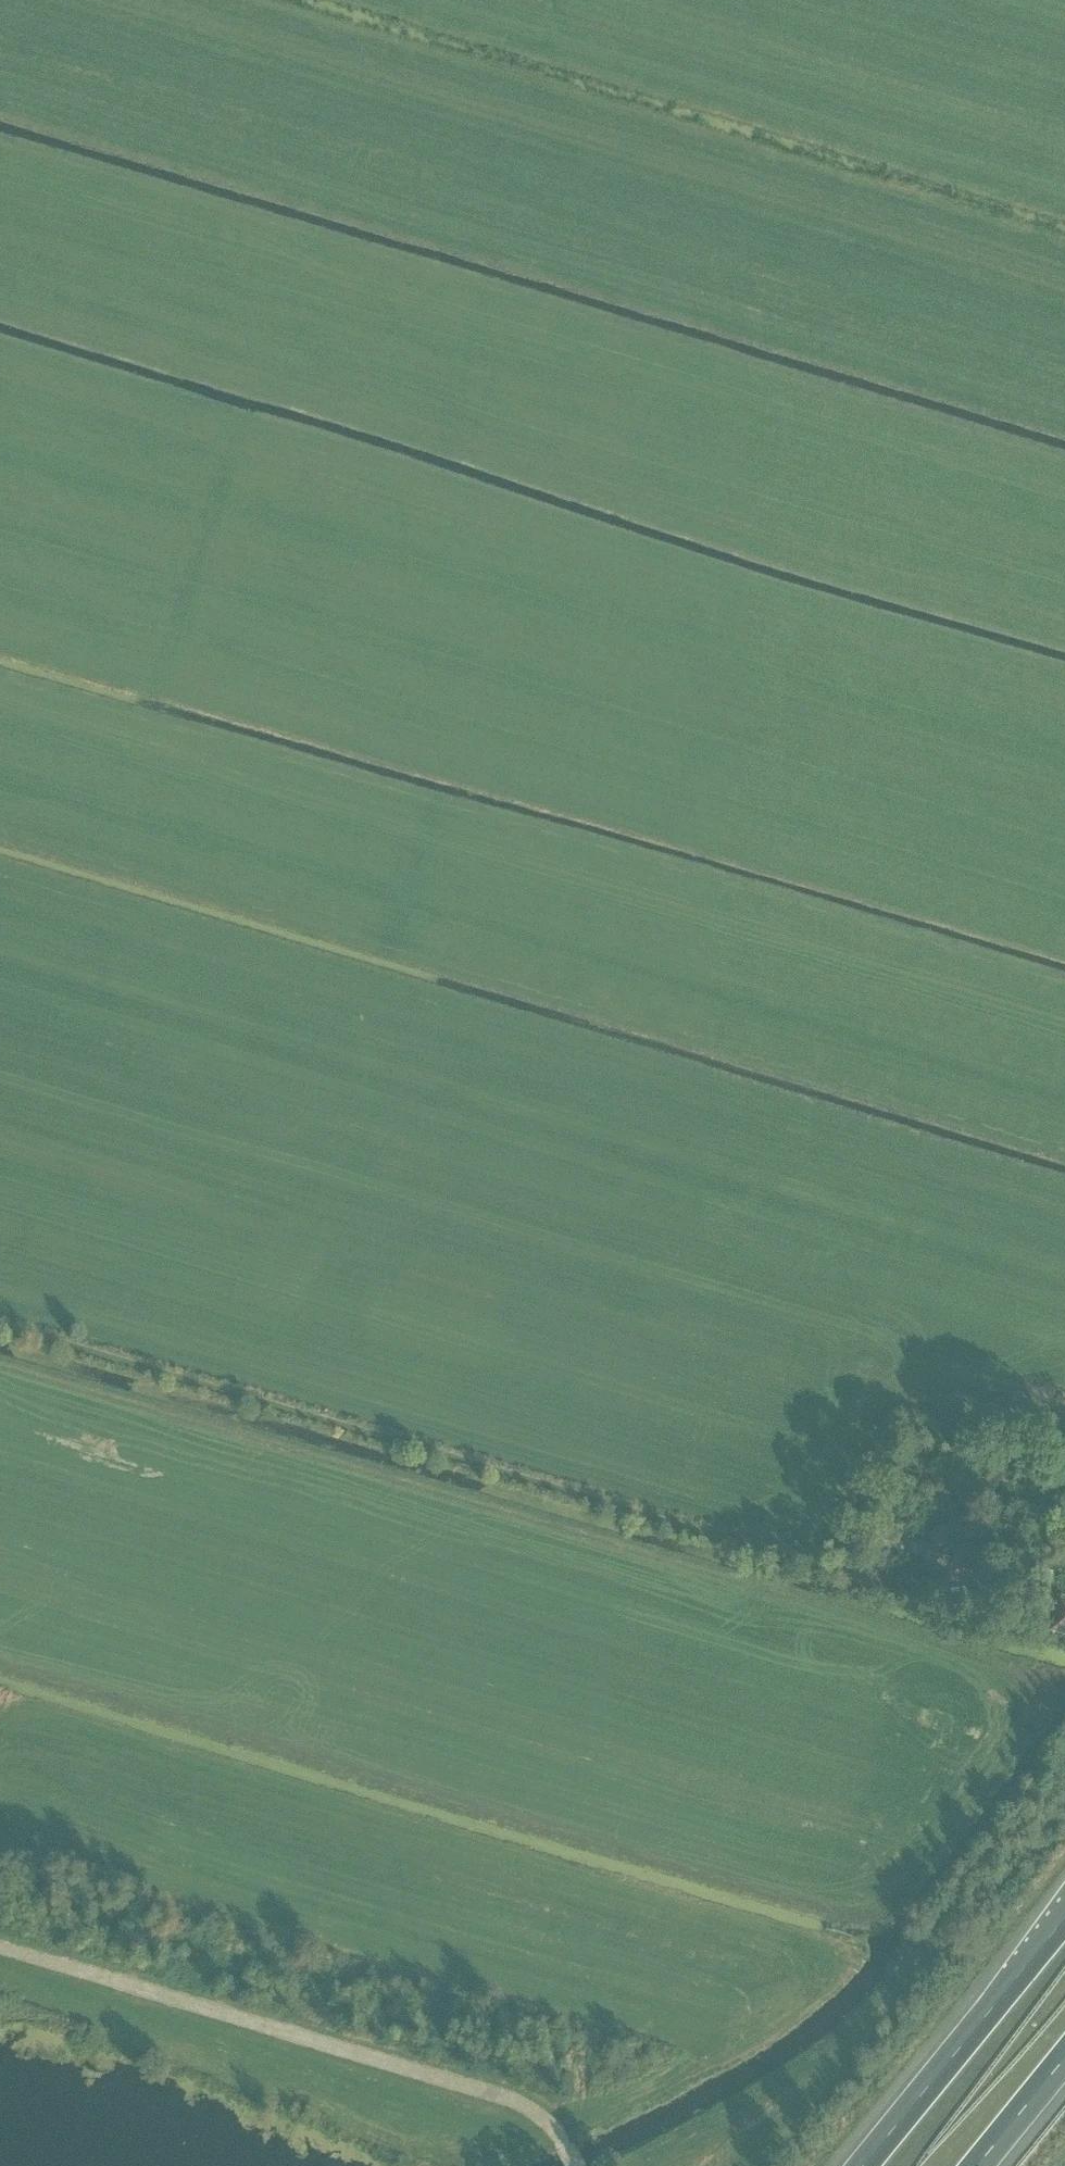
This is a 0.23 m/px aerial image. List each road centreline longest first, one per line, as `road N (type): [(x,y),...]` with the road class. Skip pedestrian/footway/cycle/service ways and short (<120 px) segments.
road 1 (track): [(0,1314),(1011,1617)]
road 2 (motorway): [(1064,1916),(862,2165)]
road 3 (motorway): [(971,2165),(1064,2050)]

